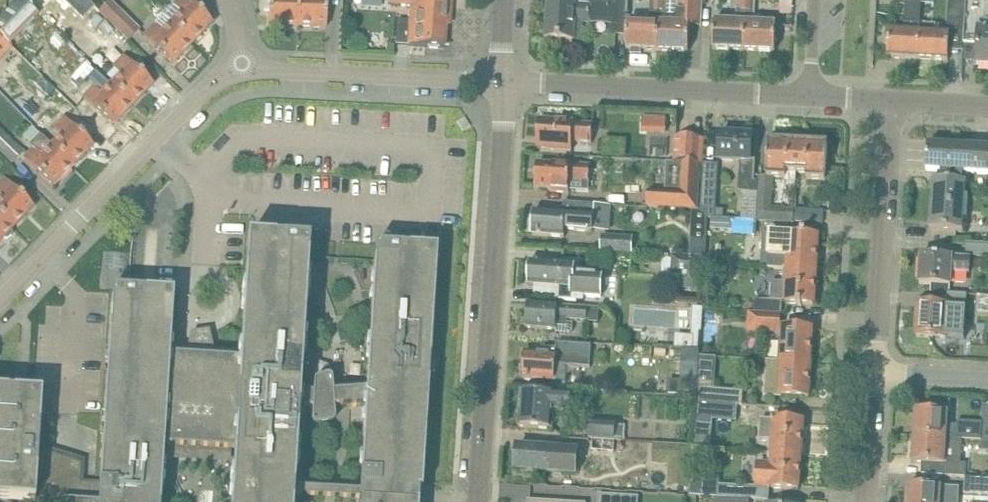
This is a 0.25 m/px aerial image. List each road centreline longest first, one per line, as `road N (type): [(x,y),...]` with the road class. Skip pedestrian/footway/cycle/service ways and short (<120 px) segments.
road 1 (tertiary): [(478,501),(503,80)]
road 2 (unclassified): [(247,70),(216,81),(193,102),(0,300)]
road 3 (residential): [(809,96),(503,80)]
road 4 (residential): [(874,371),(889,100)]
road 5 (unclassified): [(503,80),(247,70)]
road 6 (residential): [(866,501),(874,371)]

